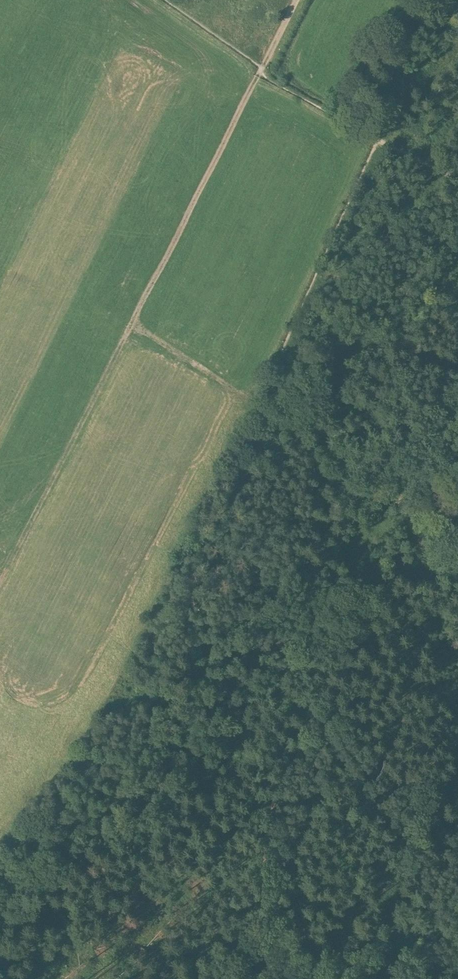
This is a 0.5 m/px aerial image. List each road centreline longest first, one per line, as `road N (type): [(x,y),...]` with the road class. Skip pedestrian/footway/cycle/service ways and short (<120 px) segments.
road 1 (track): [(379,138),(268,386),(270,410),(396,499),(404,516),(386,569),(295,741),(266,862),(264,906),(285,931),(360,978)]
road 2 (track): [(260,73),(0,588)]
road 3 (track): [(275,807),(135,978)]
road 4 (track): [(131,325),(270,410)]

